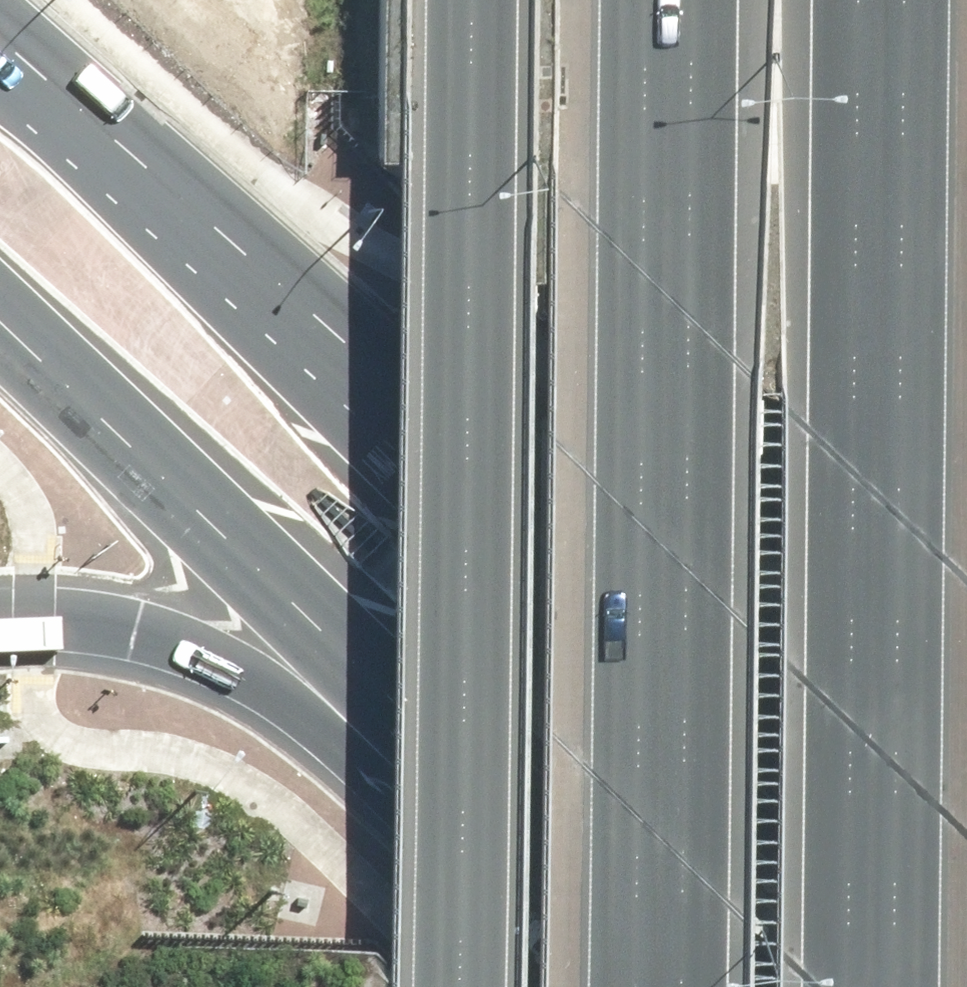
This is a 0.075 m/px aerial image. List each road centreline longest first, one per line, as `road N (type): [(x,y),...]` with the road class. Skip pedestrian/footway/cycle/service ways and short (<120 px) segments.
road 1 (primary): [(0,51),(535,564),(966,962)]
road 2 (motorway): [(453,986),(474,0)]
road 3 (motorway): [(658,986),(673,0)]
road 4 (motorway): [(883,0),(870,986)]
road 5 (primary): [(429,753),(0,313)]
road 6 (motorway): [(429,753),(212,633),(113,601),(0,600)]
road 7 (primary): [(667,986),(429,753)]

